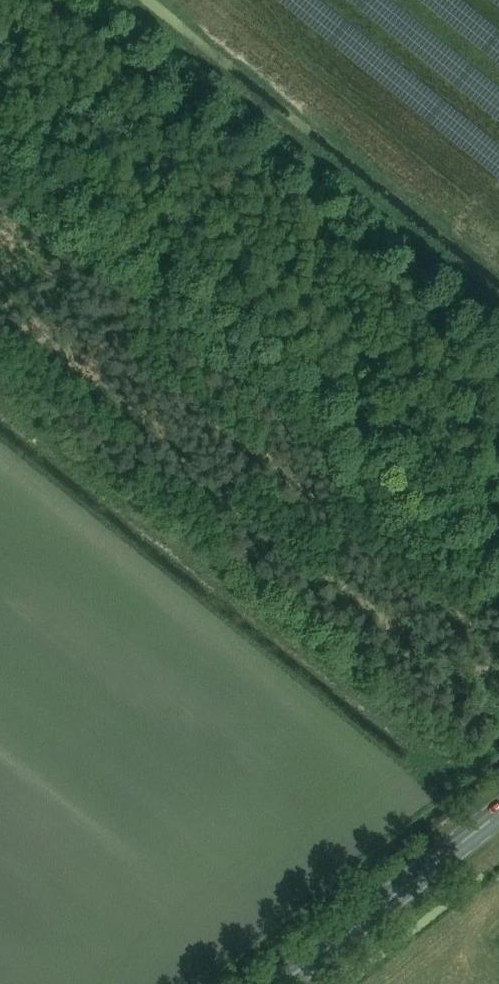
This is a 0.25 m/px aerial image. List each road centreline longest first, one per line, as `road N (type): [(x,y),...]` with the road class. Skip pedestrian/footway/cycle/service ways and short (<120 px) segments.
road 1 (track): [(0,49),(498,449)]
road 2 (primary): [(282,983),(498,814)]

